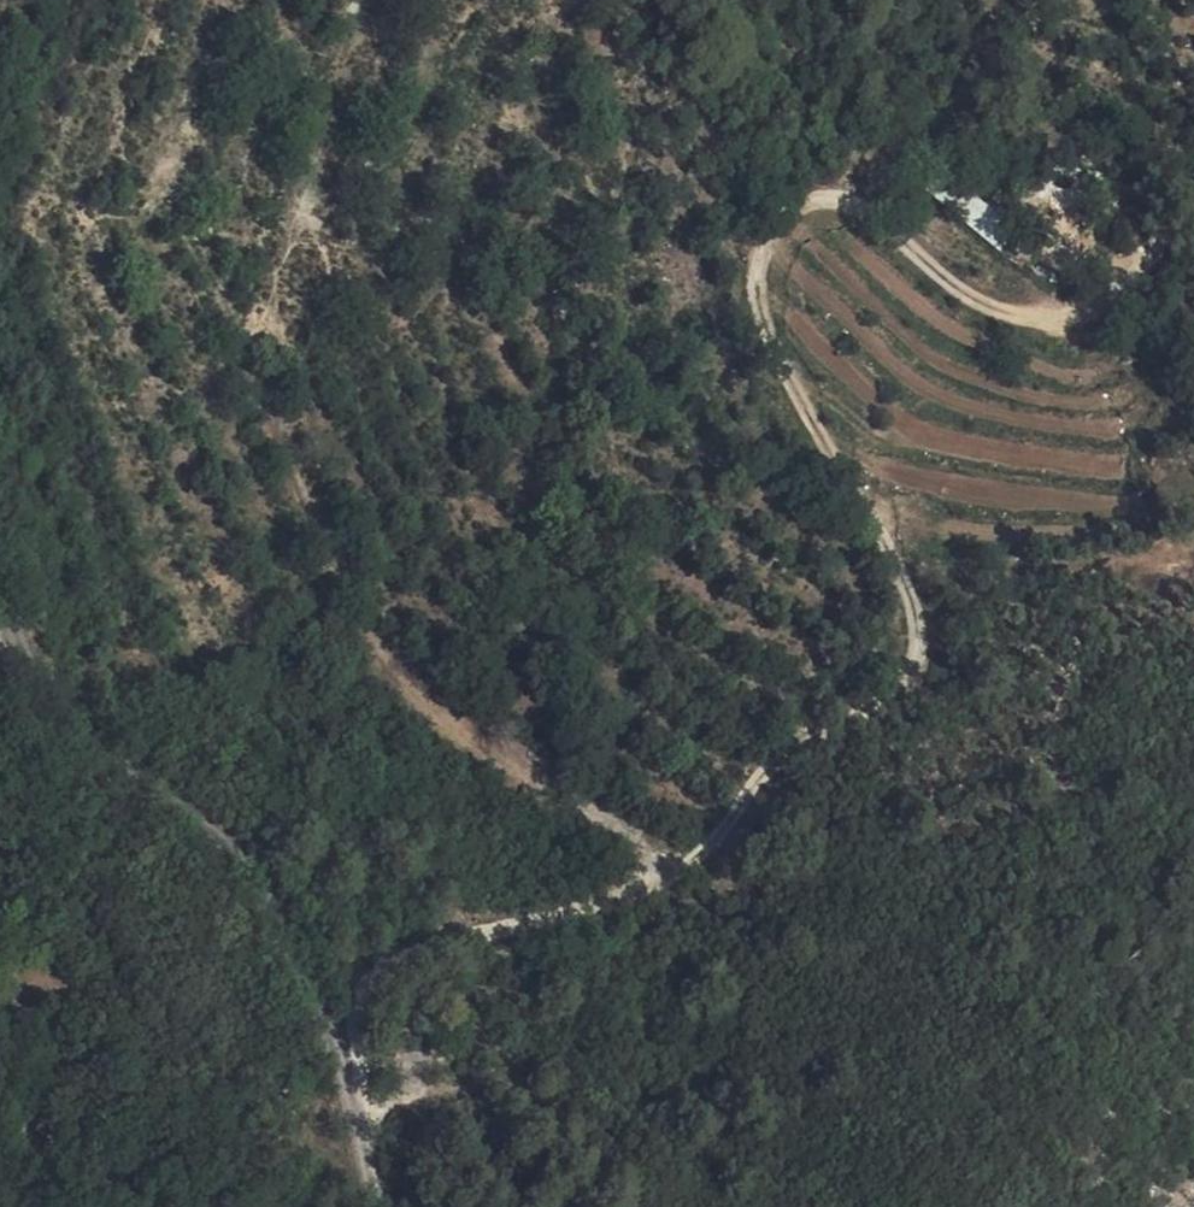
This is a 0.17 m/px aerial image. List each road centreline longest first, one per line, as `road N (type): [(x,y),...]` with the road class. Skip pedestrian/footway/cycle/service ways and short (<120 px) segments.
road 1 (track): [(354,1098),(361,1075),(357,1013),(375,975),(477,927),(543,920),(663,876),(707,846),(791,747),(907,678),(919,644),(915,602),(786,378),(760,315),(765,233),(789,206),(852,202),(956,291),(1010,316),(1062,316),(1110,281),(1193,192)]
road 2 (track): [(361,1206),(354,1098),(328,1014),(272,887),(87,737)]
road 3 (track): [(0,602),(4,625),(87,737)]

